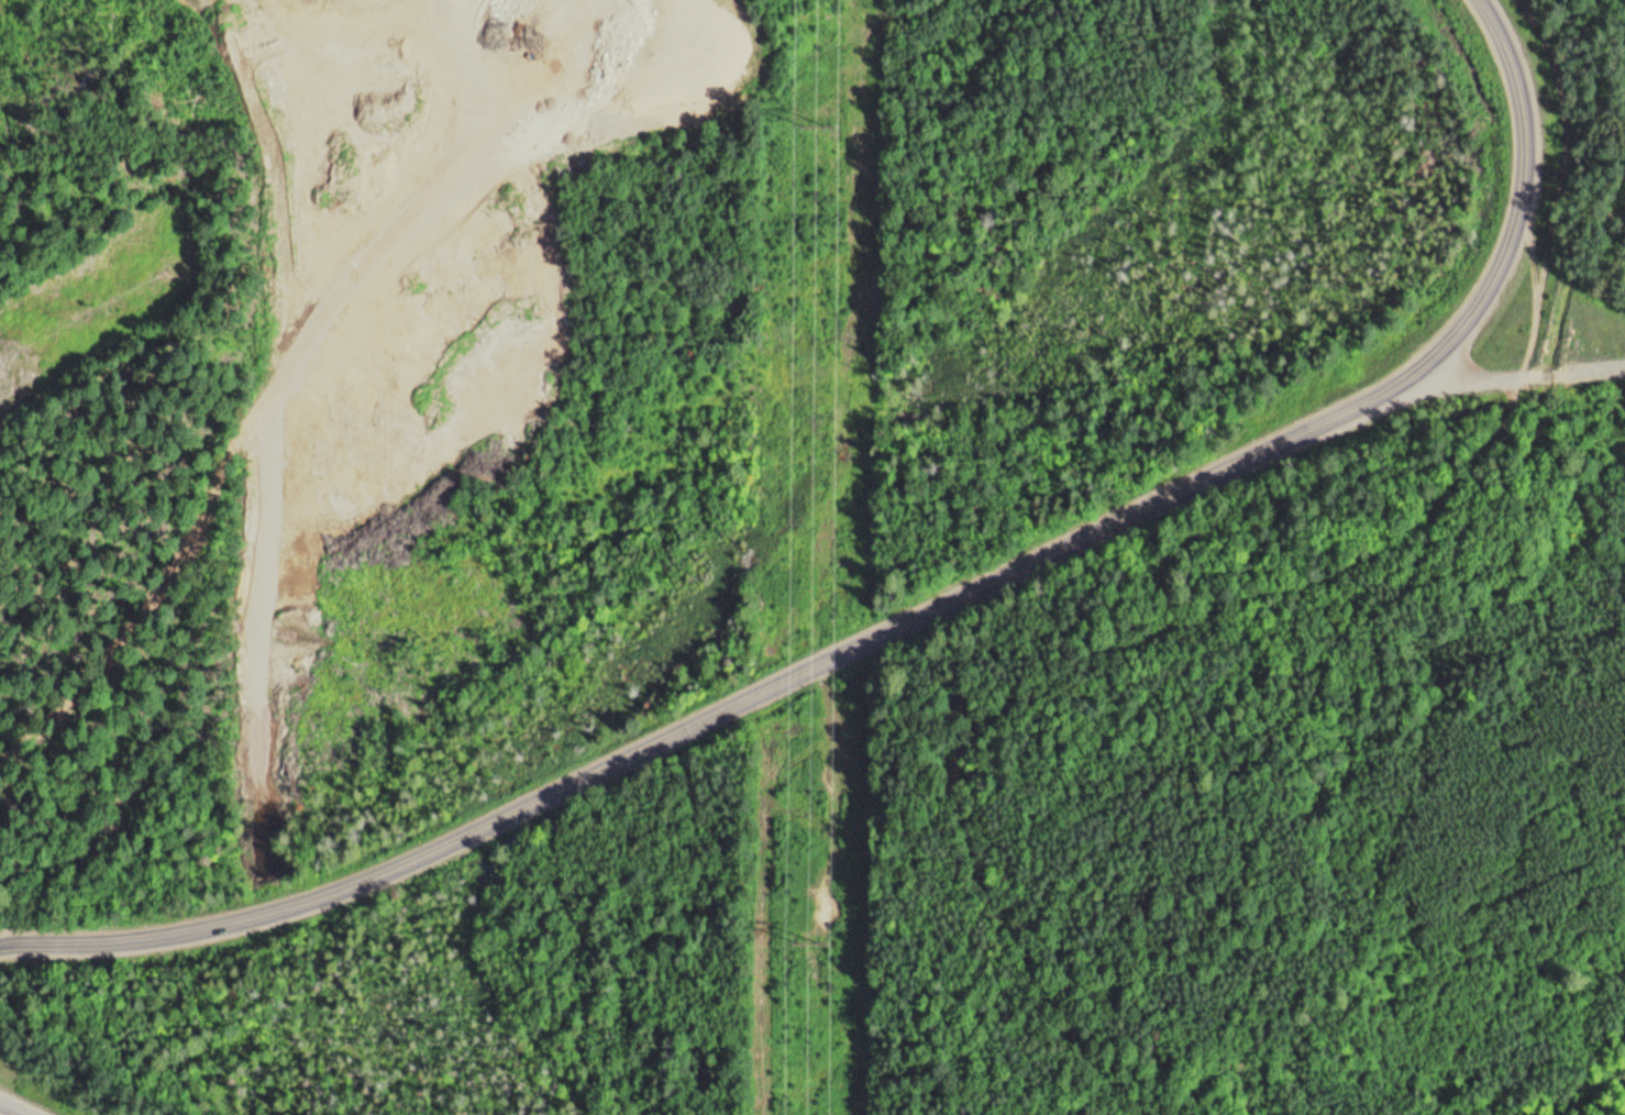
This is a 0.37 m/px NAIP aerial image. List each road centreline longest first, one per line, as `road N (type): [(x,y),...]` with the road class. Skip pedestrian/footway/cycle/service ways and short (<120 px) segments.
road 1 (track): [(0,944),(146,937),(277,913),(430,857),(787,682),(1002,563),(1312,431),(1426,350),(1515,251),(1530,147),(1479,0)]

